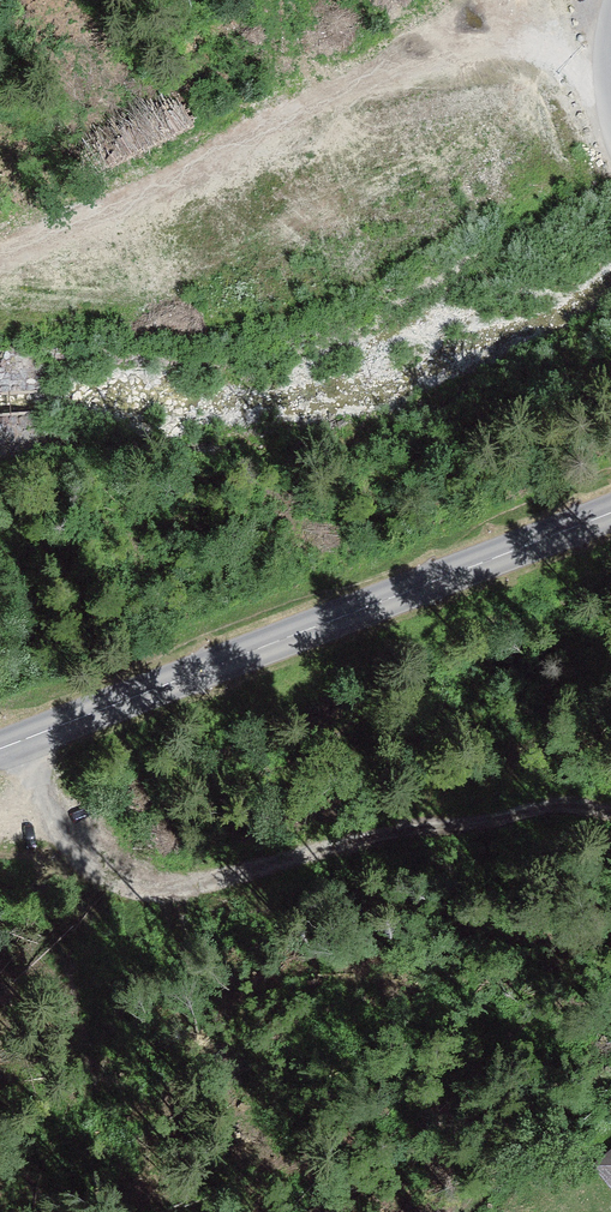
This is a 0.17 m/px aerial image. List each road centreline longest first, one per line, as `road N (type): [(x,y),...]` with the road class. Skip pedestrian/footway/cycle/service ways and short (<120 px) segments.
road 1 (track): [(610,806),(562,802),(362,831),(143,882),(90,859),(18,743)]
road 2 (tertiary): [(610,511),(0,749)]
road 3 (track): [(0,252),(258,132),(493,0)]

